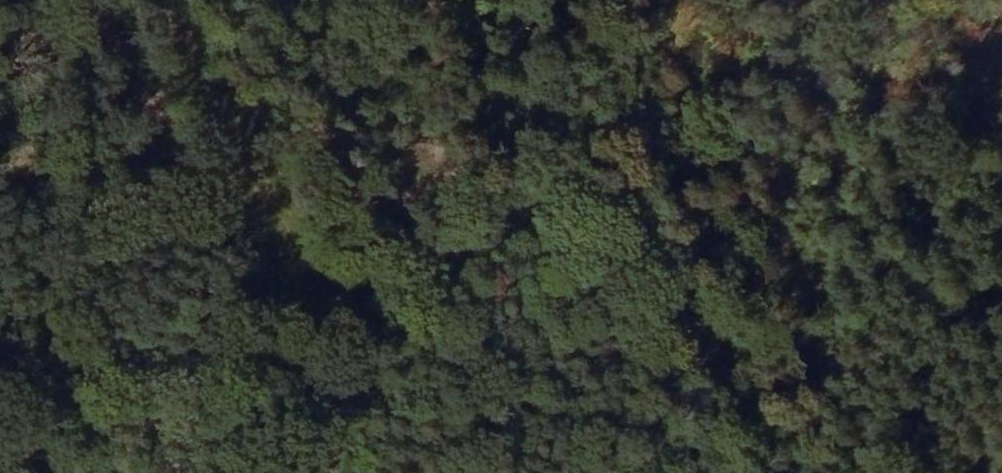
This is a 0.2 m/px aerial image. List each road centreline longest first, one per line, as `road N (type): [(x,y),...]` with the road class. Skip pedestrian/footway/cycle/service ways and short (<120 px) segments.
road 1 (track): [(758,472),(606,228),(560,212),(525,219),(408,274),(357,290),(318,289),(244,171),(157,0)]

